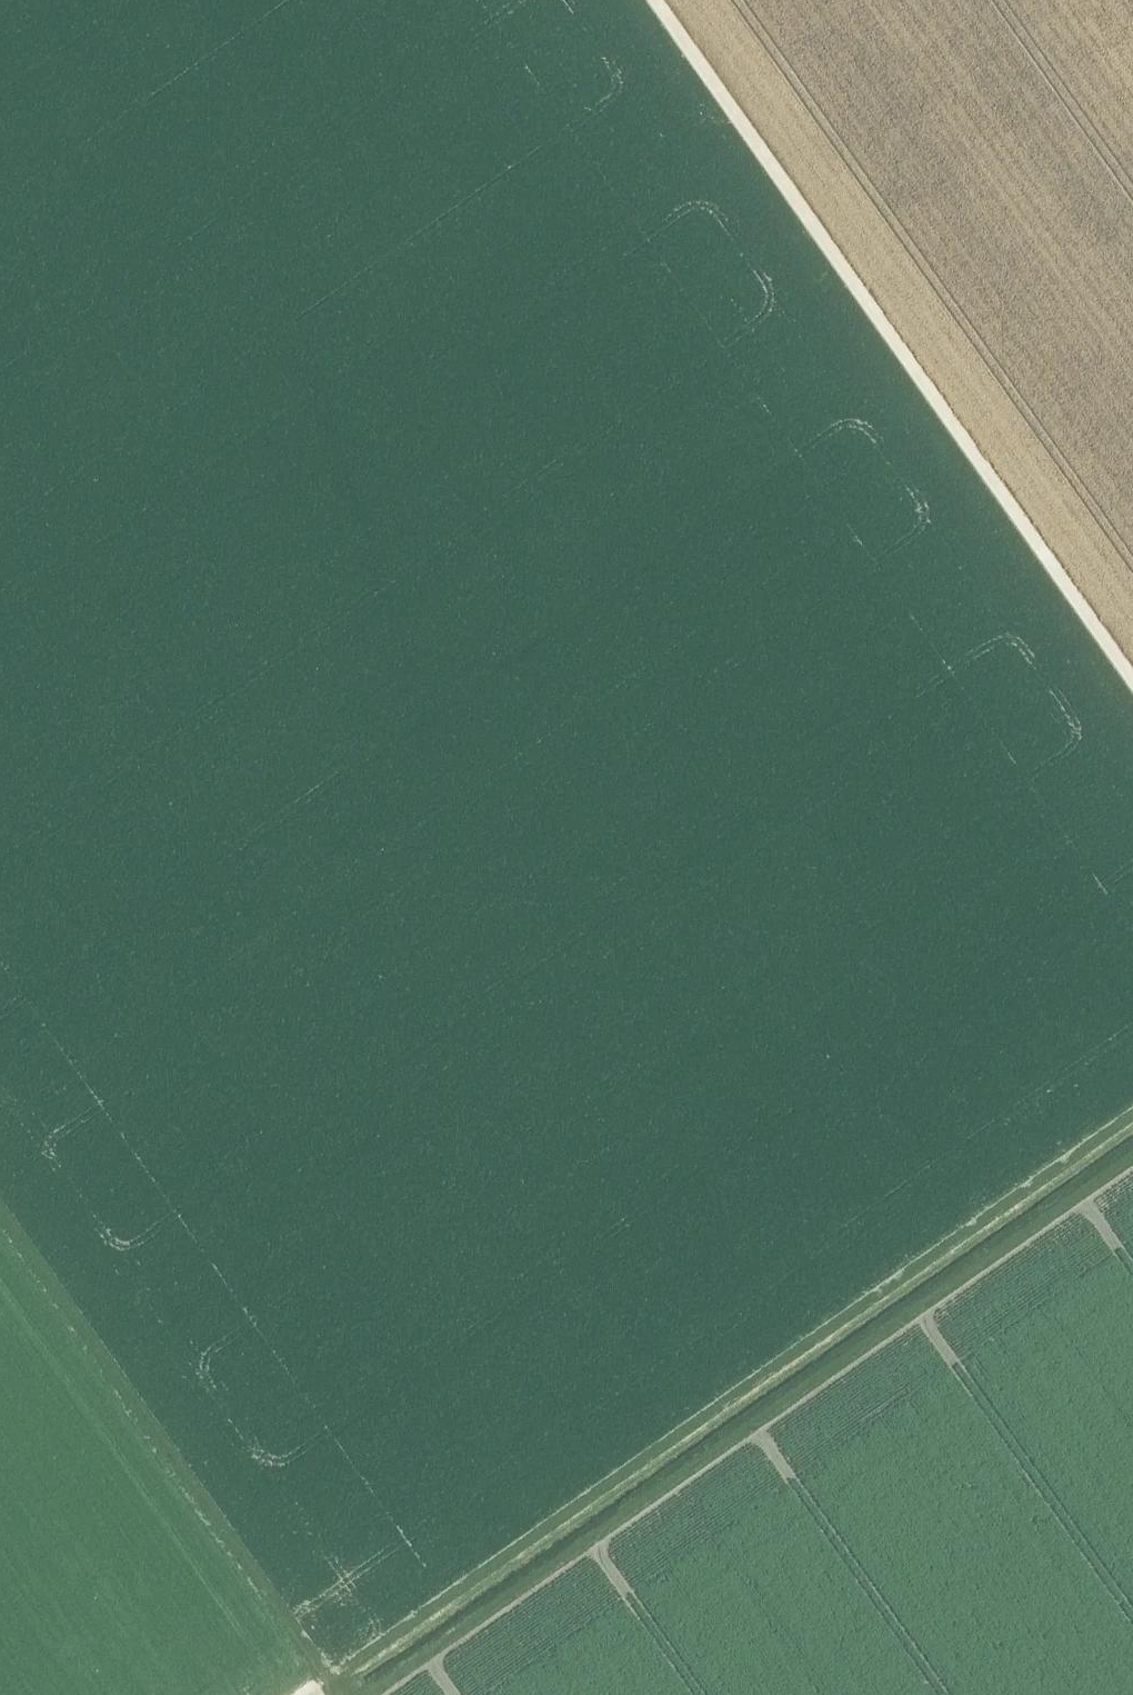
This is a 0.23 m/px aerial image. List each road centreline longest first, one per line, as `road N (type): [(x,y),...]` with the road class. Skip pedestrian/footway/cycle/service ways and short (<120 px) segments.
road 1 (track): [(1132,680),(654,0)]

